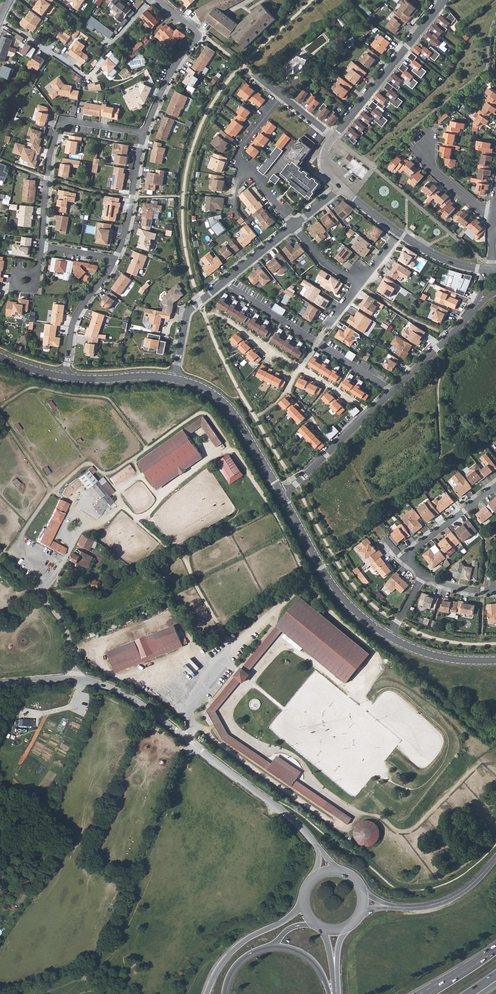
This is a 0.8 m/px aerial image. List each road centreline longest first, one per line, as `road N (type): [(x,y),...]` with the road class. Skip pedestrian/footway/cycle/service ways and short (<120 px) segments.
road 1 (track): [(472,740),(311,593),(275,513),(205,412),(147,448),(109,399),(34,387),(0,409)]
road 2 (tertiary): [(71,679),(132,698),(314,842)]
road 3 (residential): [(143,133),(60,124),(42,245)]
road 4 (track): [(273,510),(191,550),(193,579),(237,649)]
road 5 (residential): [(224,283),(392,391)]
road 6 (tertiary): [(389,637),(333,587),(281,493)]
road 7 (residential): [(487,269),(424,248),(339,187)]
road 8 (residential): [(334,138),(439,8)]
road 9 (residential): [(143,133),(198,37),(157,0)]
road 10 (track): [(0,414),(52,491),(86,463),(112,473)]
road 11 (tertiary): [(281,493),(229,408),(174,379)]
road 12 (residential): [(392,391),(281,493)]
road 13 (trunk): [(305,897),(295,913),(222,958),(204,993)]
road 14 (unclassified): [(71,679),(68,641),(24,551)]
road 15 (residential): [(65,377),(73,321),(115,259)]
road 16 (residential): [(115,259),(143,133)]

